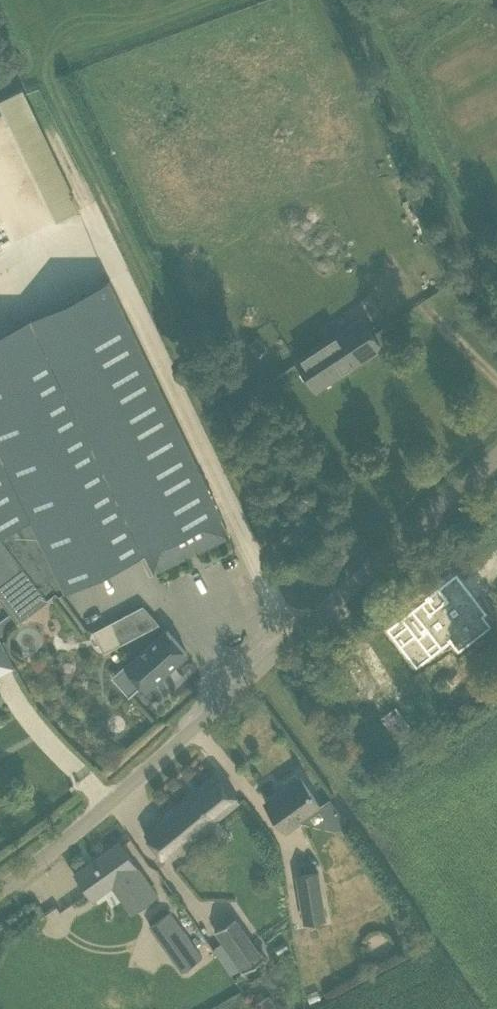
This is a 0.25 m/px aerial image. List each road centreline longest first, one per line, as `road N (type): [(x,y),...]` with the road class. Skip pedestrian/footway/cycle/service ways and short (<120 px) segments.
road 1 (unclassified): [(0,890),(496,457)]

